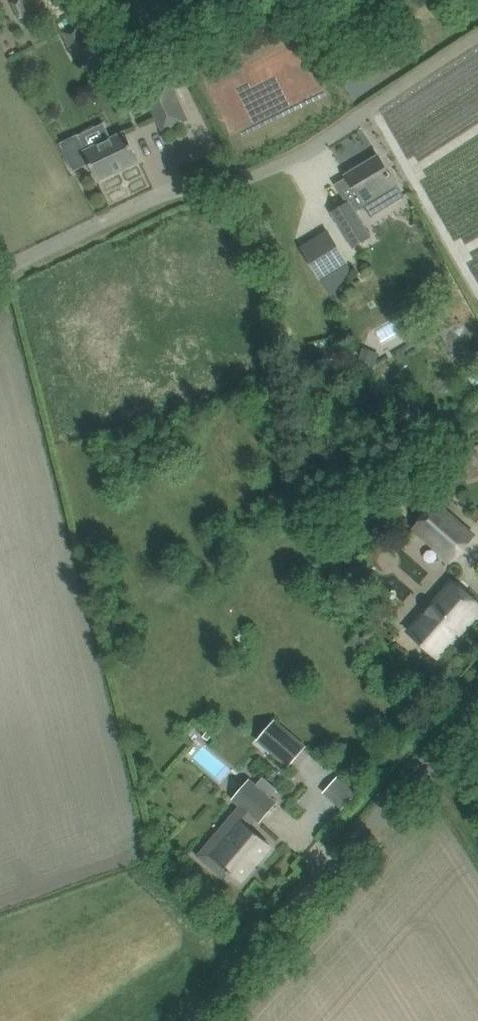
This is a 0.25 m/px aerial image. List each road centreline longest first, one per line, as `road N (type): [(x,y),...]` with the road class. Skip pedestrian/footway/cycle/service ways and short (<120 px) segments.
road 1 (unclassified): [(477,37),(317,145),(165,193),(0,278)]
road 2 (unclassified): [(198,1020),(477,709)]

